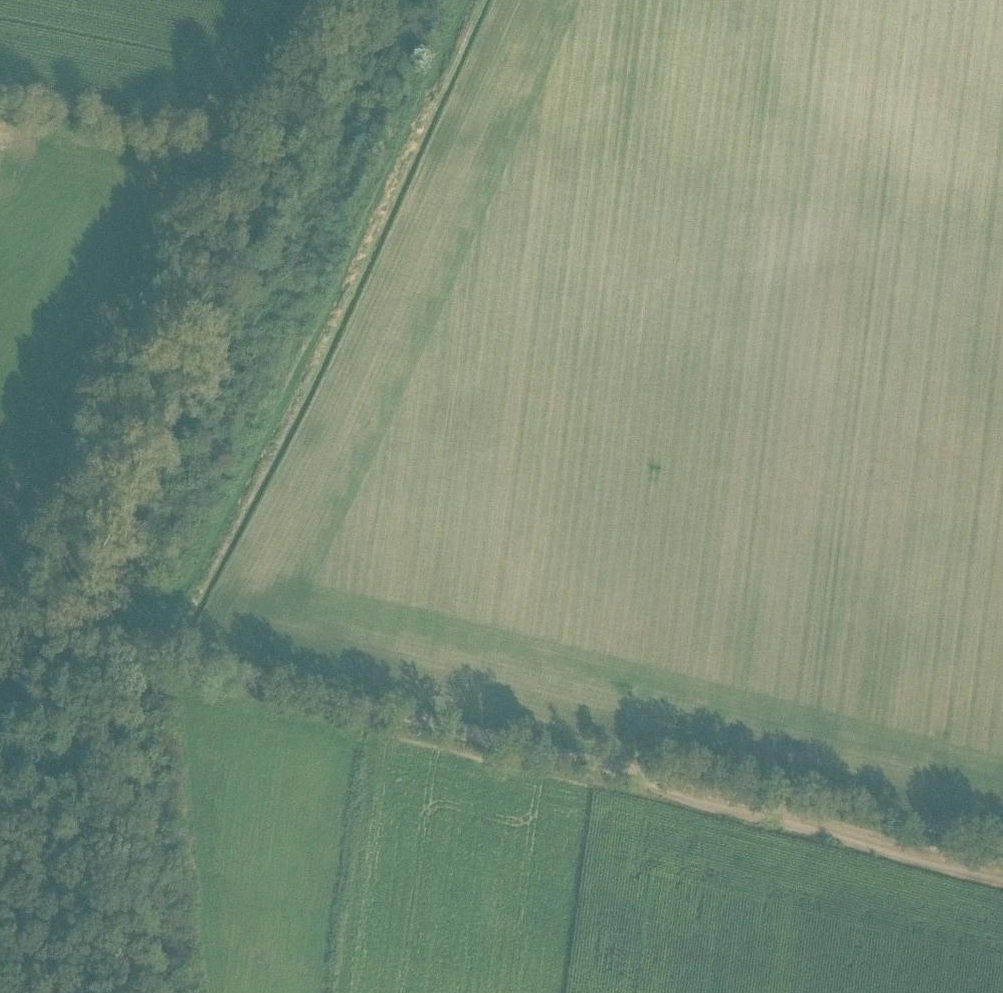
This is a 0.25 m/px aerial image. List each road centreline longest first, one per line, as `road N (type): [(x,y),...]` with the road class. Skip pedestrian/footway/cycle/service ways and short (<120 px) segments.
road 1 (track): [(1002,874),(98,649)]

